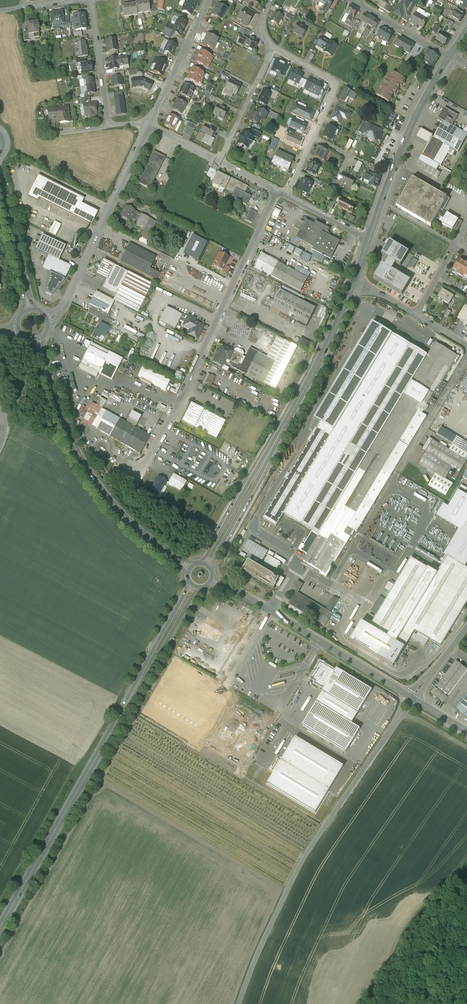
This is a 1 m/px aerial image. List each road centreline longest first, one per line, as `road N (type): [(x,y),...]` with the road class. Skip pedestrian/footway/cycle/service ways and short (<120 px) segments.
road 1 (secondary): [(193,586),(0,928)]
road 2 (unclassified): [(239,1003),(299,866),(402,715)]
road 3 (residential): [(277,190),(136,476)]
road 4 (secondary): [(354,281),(313,373),(206,560)]
road 5 (tertiary): [(188,568),(121,516),(78,462),(37,341)]
road 6 (tertiary): [(413,698),(214,581)]
road 7 (residential): [(149,125),(61,311),(49,320)]
road 8 (residential): [(273,46),(337,82),(286,195)]
road 9 (secondary): [(450,56),(381,203)]
road 10 (residential): [(208,0),(149,125)]
road 11 (residential): [(398,471),(466,357)]
road 12 (residential): [(273,46),(220,161)]
road 13 (tertiary): [(29,309),(0,186)]
road 14 (residential): [(109,125),(91,0)]

